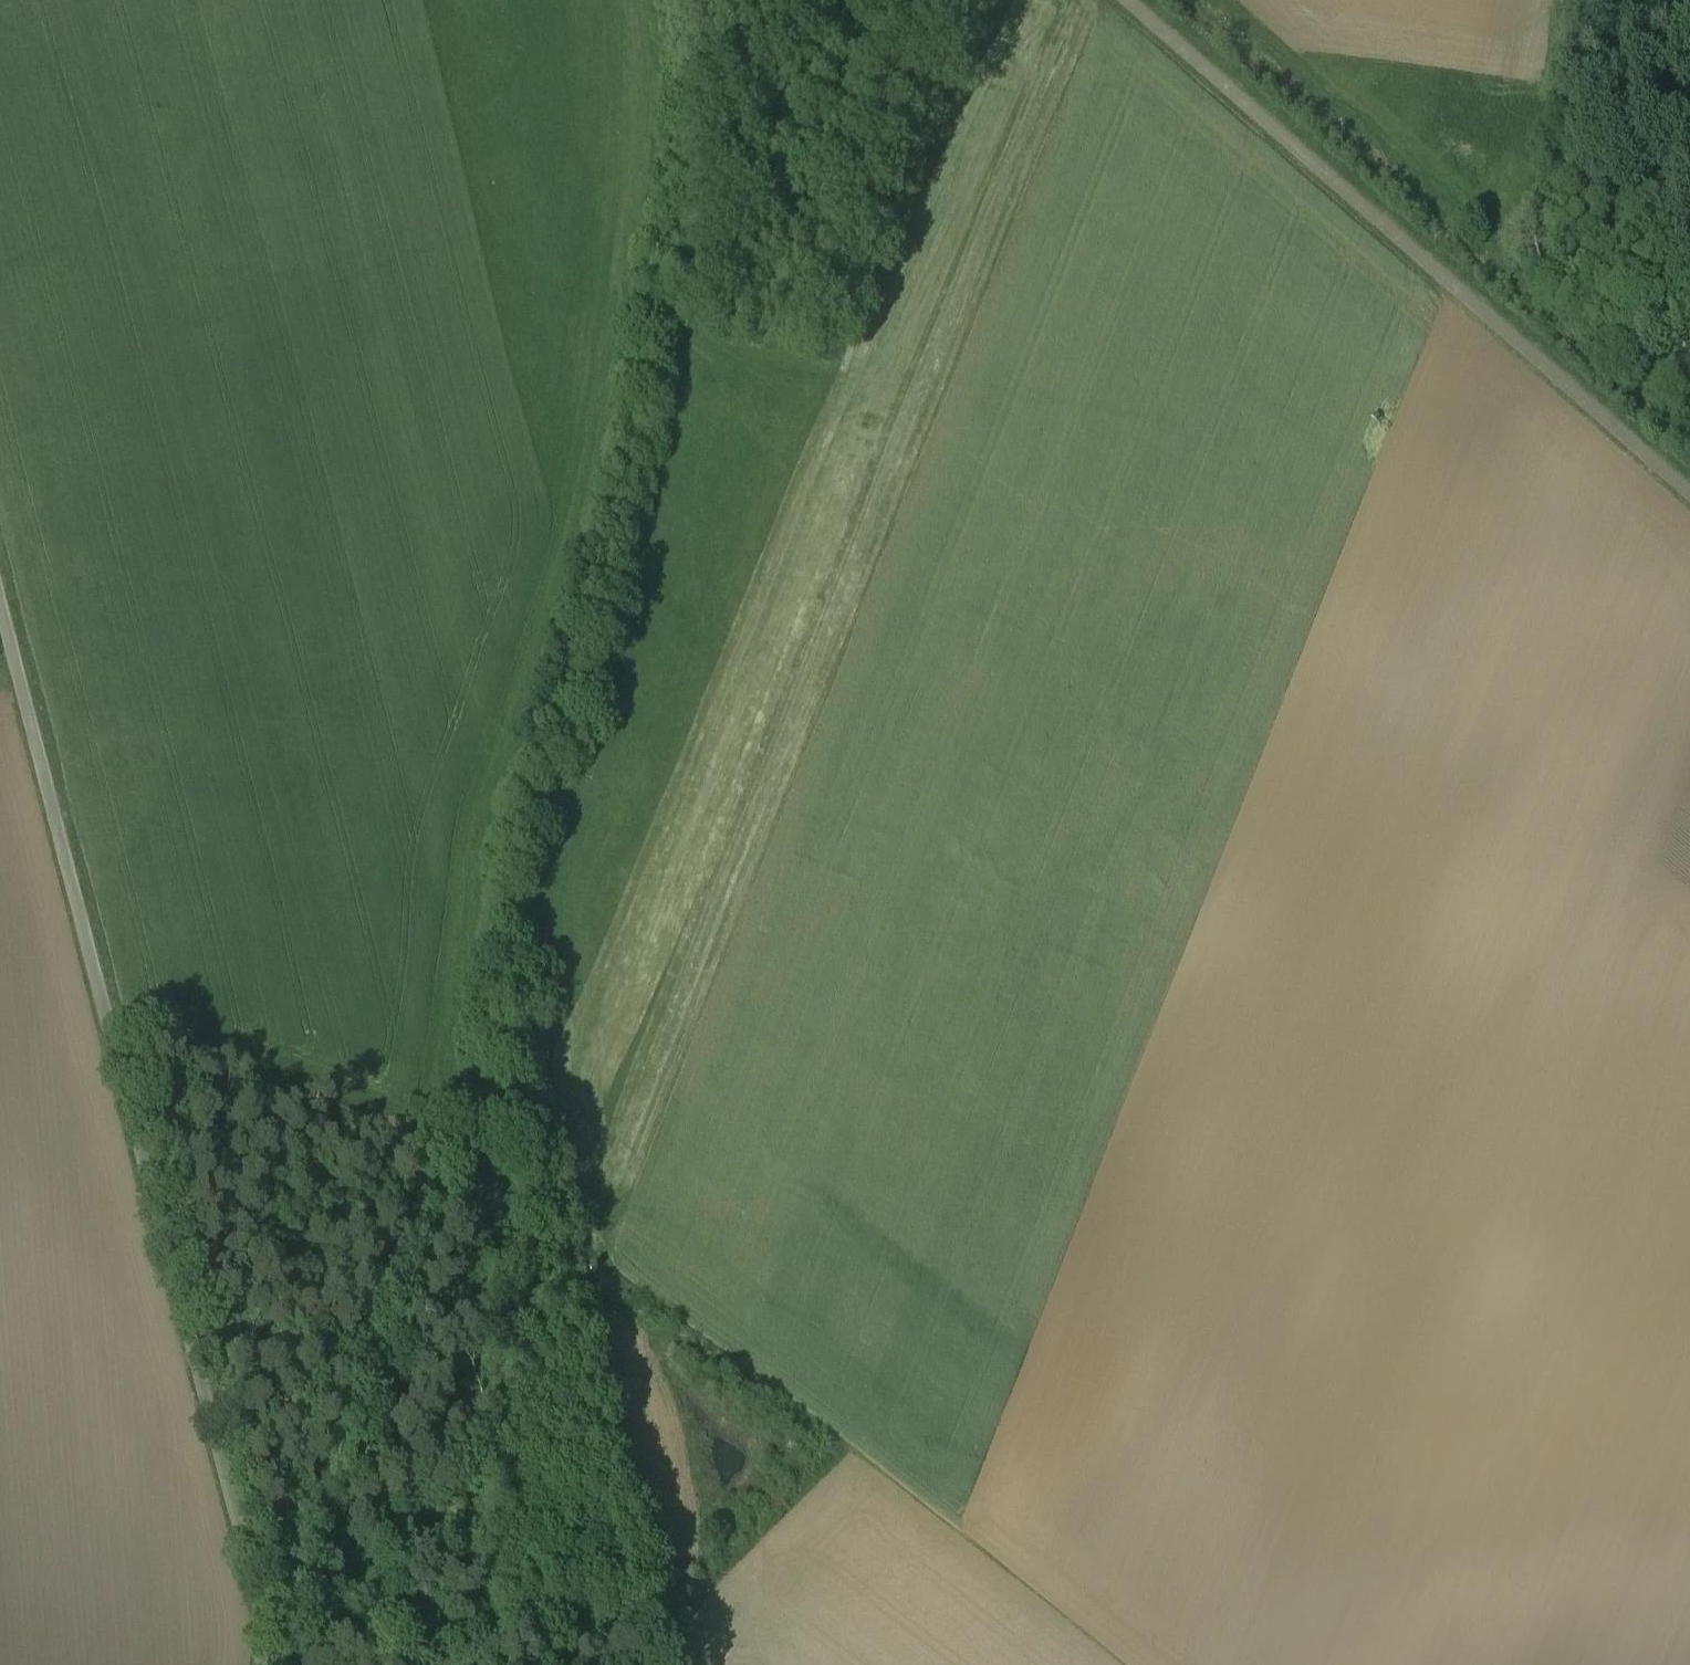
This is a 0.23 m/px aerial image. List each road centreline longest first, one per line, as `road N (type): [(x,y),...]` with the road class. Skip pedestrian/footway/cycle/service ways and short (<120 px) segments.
road 1 (unclassified): [(0,595),(262,1624),(259,1664)]
road 2 (unclassified): [(1130,0),(1689,492)]

